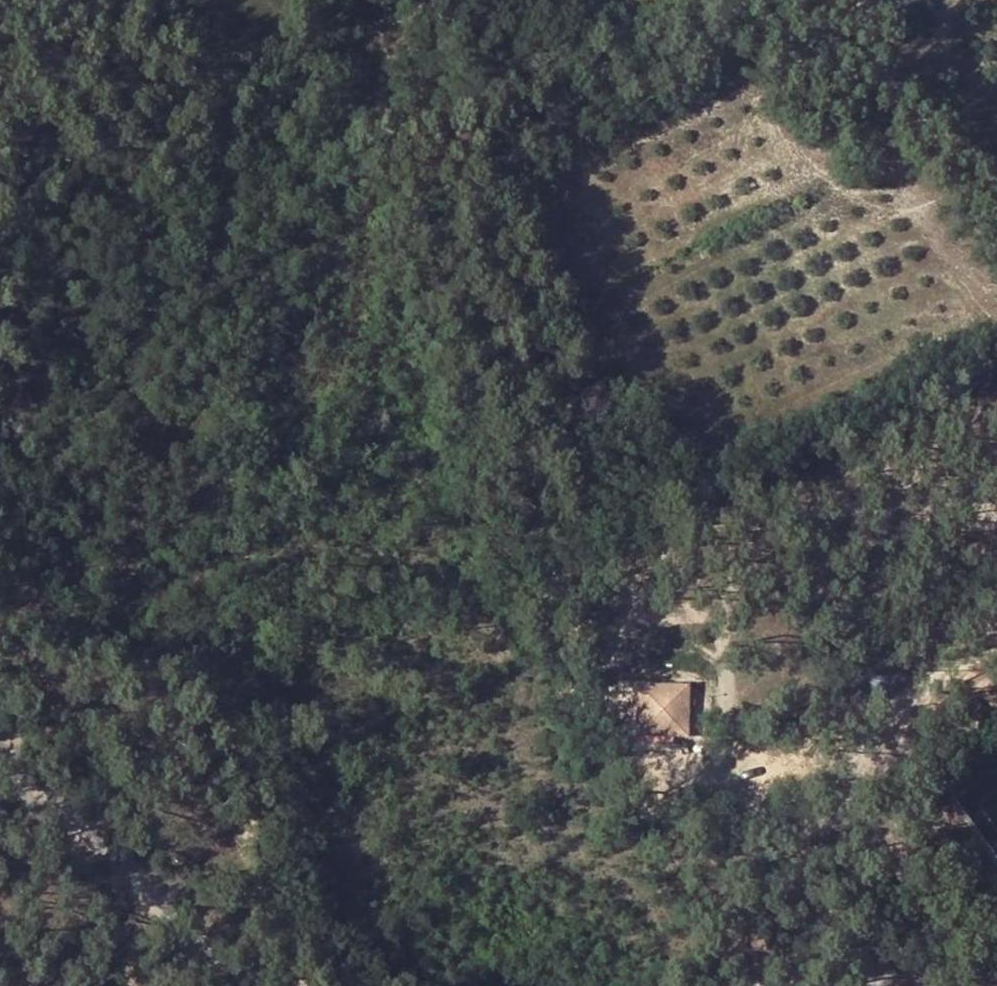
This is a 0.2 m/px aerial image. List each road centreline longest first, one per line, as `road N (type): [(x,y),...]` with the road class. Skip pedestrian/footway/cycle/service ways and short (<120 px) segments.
road 1 (unclassified): [(0,748),(191,916),(240,985)]

